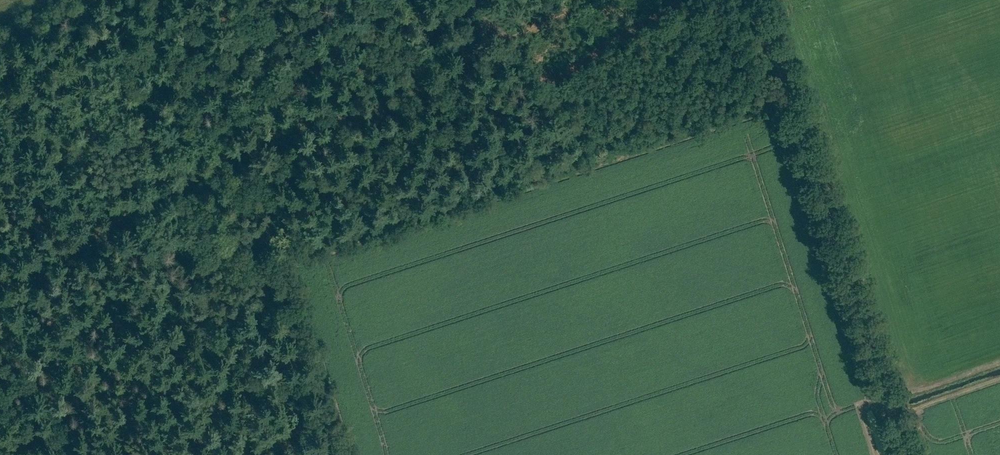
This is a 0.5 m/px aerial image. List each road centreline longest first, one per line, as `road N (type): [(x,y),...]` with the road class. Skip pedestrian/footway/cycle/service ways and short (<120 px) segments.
road 1 (unclassified): [(907,454),(754,0)]

